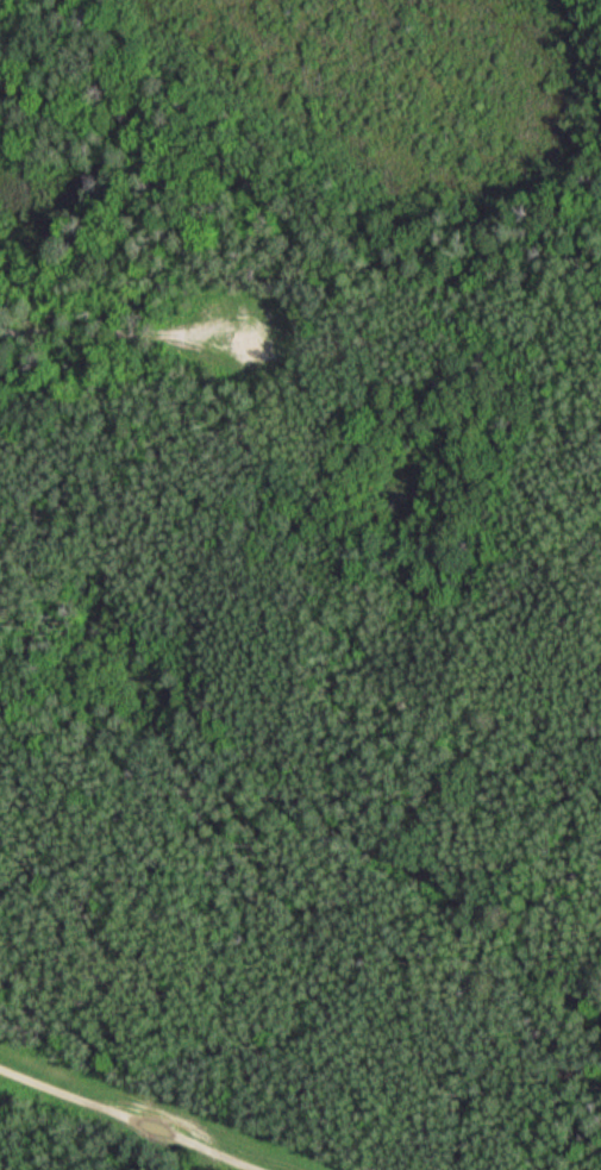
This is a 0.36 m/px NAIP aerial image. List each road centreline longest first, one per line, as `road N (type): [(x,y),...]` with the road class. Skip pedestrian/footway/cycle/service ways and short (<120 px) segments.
road 1 (track): [(0,1069),(258,1169)]

